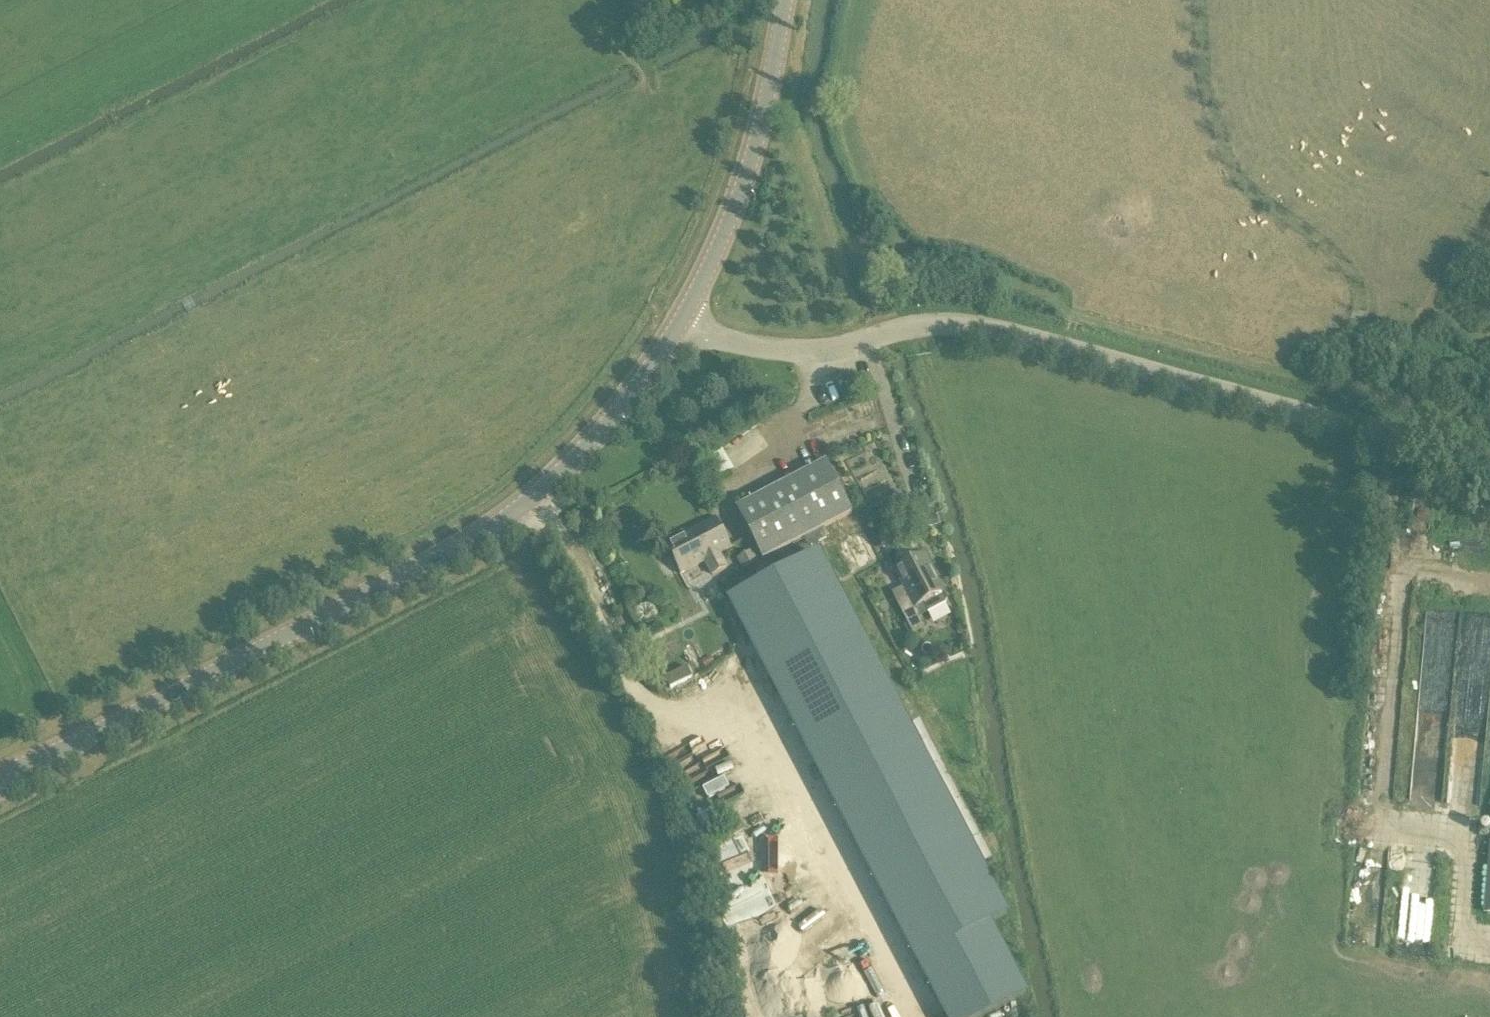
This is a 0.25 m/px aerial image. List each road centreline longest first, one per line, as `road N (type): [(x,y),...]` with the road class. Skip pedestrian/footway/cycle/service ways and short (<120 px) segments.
road 1 (secondary): [(0,779),(455,545),(550,483),(686,319)]
road 2 (unclassified): [(1489,462),(938,321),(804,348),(743,345),(686,319)]
road 3 (secondary): [(686,319),(740,200),(787,0)]

